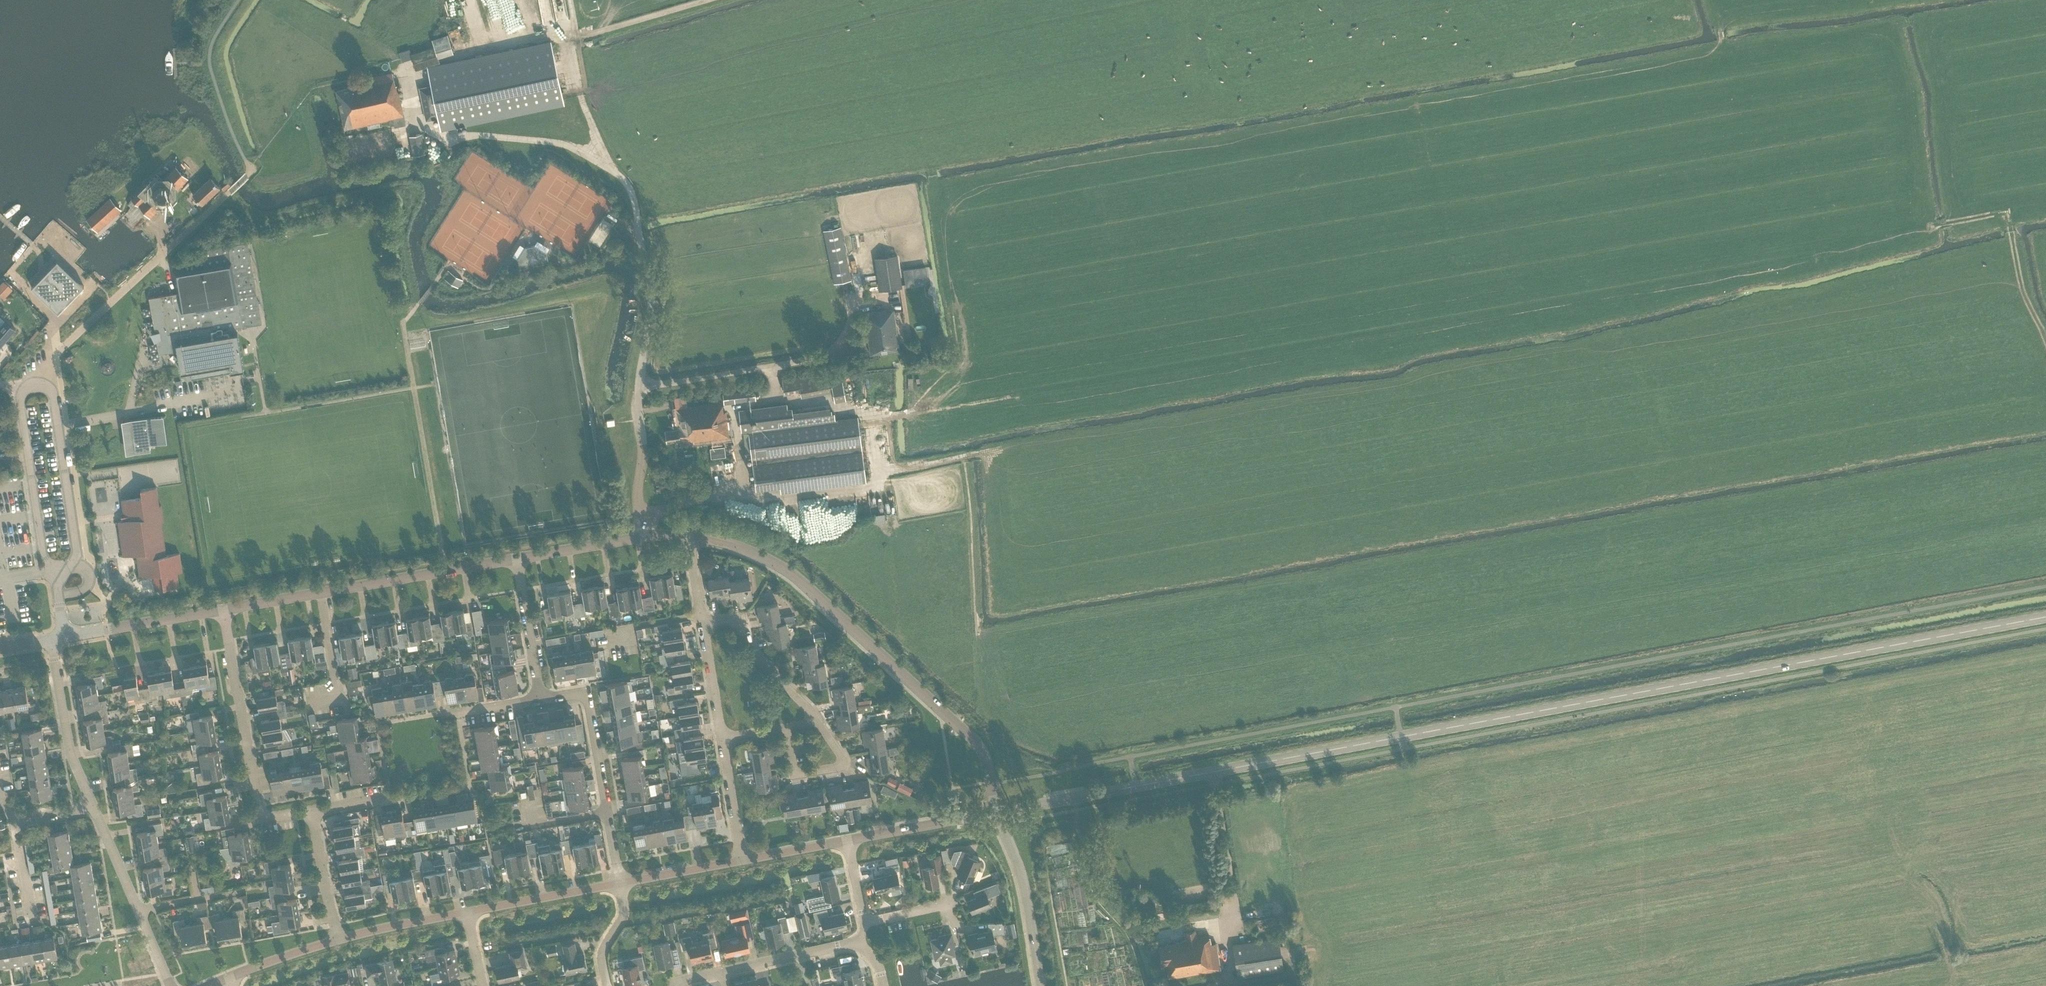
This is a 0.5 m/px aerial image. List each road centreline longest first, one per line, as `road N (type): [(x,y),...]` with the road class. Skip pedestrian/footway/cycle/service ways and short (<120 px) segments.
road 1 (tertiary): [(2045,616),(1121,789)]
road 2 (tertiary): [(999,812),(973,738),(793,574),(747,549),(688,536)]
road 3 (residential): [(638,389),(652,283),(625,182),(559,143),(449,137)]
road 4 (track): [(444,571),(403,321),(434,284)]
road 5 (residential): [(312,810),(262,818),(223,609)]
road 6 (residential): [(638,389),(823,357),(845,335),(852,311)]
road 7 (residential): [(620,883),(584,692),(540,698)]
road 8 (residential): [(52,392),(49,359),(179,239)]
road 9 (residential): [(58,587),(42,551),(25,389)]
road 10 (residential): [(58,587),(77,556),(52,392)]
road 11 (tertiary): [(516,558),(320,593)]
road 12 (unclassified): [(171,985),(93,806)]
road 13 (unclassified): [(1041,985),(1026,890),(999,812)]
road 14 (unclassified): [(93,806),(69,750),(51,638)]
road 15 (residential): [(819,721),(746,643),(740,616),(703,621)]
road 16 (tertiary): [(223,609),(65,636)]
road 17 (unclassified): [(468,911),(620,883)]
road 18 (unclassified): [(848,840),(999,812)]
road 19 (residential): [(648,536),(638,389)]
road 20 (residential): [(786,727),(795,774),(836,767),(844,759),(819,721)]
road 21 (residential): [(540,698),(516,558)]
road 22 (residential): [(725,972),(859,944)]
road 23 (tertiary): [(648,536),(516,558)]
road 24 (residential): [(320,593),(338,699),(313,703)]
road 25 (unclassified): [(339,939),(468,911)]
road 26 (residential): [(339,939),(312,810)]
road 27 (residential): [(742,861),(721,738)]
road 28 (tertiary): [(999,812),(1121,789)]
road 29 (unclassified): [(620,883),(742,861)]

